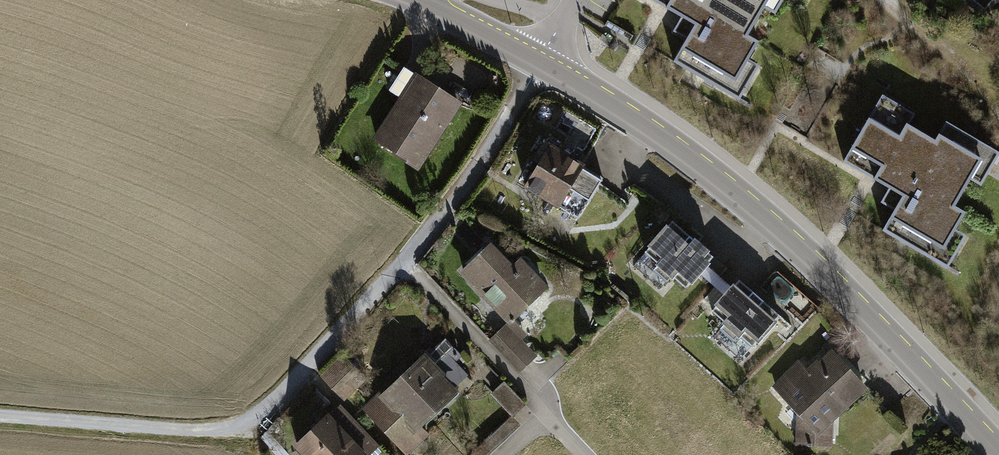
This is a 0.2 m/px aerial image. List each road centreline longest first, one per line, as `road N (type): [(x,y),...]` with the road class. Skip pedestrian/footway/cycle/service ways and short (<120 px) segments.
road 1 (secondary): [(995,454),(765,222),(647,132),(538,66)]
road 2 (residential): [(538,66),(431,229),(257,417)]
road 3 (track): [(257,417),(206,432),(0,415)]
road 4 (residential): [(881,0),(989,95)]
road 5 (secondary): [(538,66),(416,0)]

